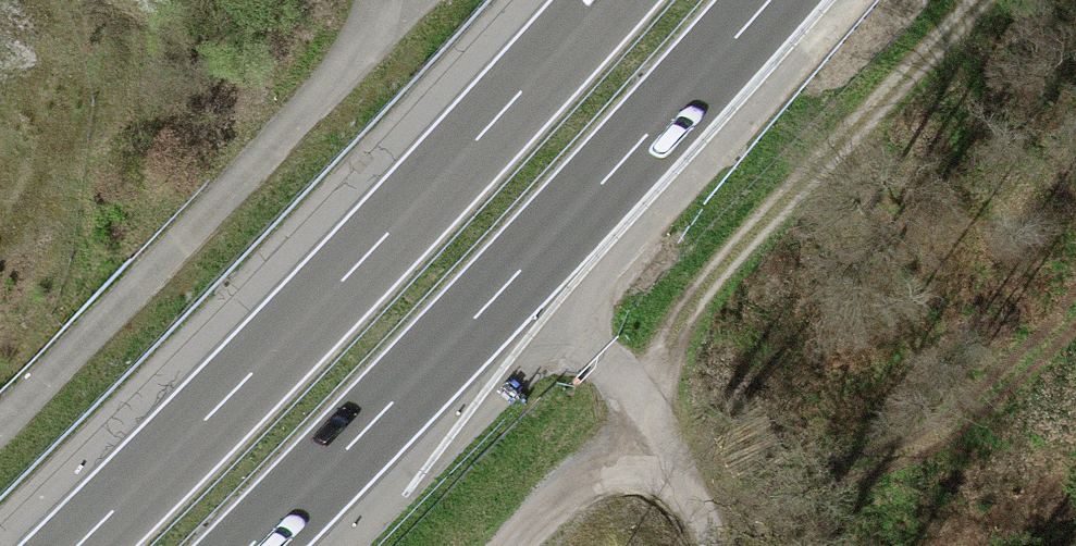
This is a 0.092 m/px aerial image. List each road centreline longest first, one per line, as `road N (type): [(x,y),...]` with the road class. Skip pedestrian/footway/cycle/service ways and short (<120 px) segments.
road 1 (motorway): [(606,0),(77,545)]
road 2 (motorway): [(250,545),(529,261),(769,0)]
road 3 (track): [(514,545),(652,427),(658,372),(701,290),(981,0)]
road 4 (track): [(713,545),(652,427),(601,352)]

